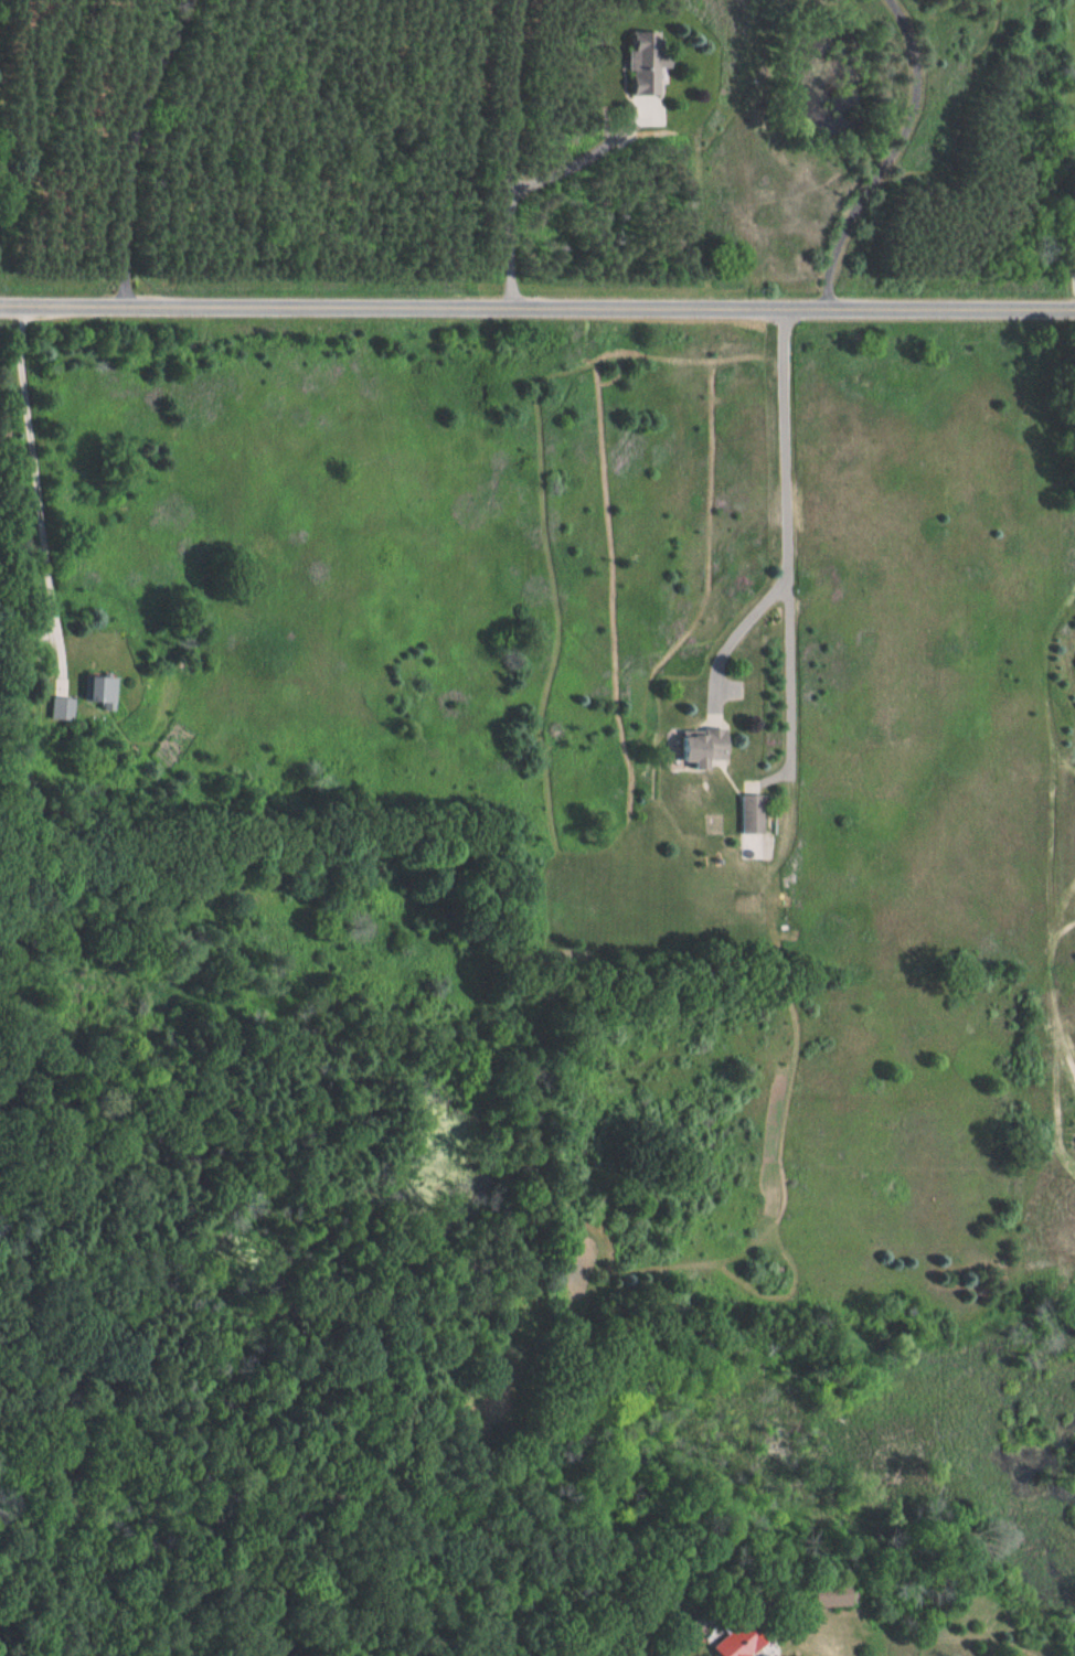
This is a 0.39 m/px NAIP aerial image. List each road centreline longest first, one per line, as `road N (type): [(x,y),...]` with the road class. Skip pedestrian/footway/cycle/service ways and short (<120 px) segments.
road 1 (residential): [(1074,305),(0,301)]

